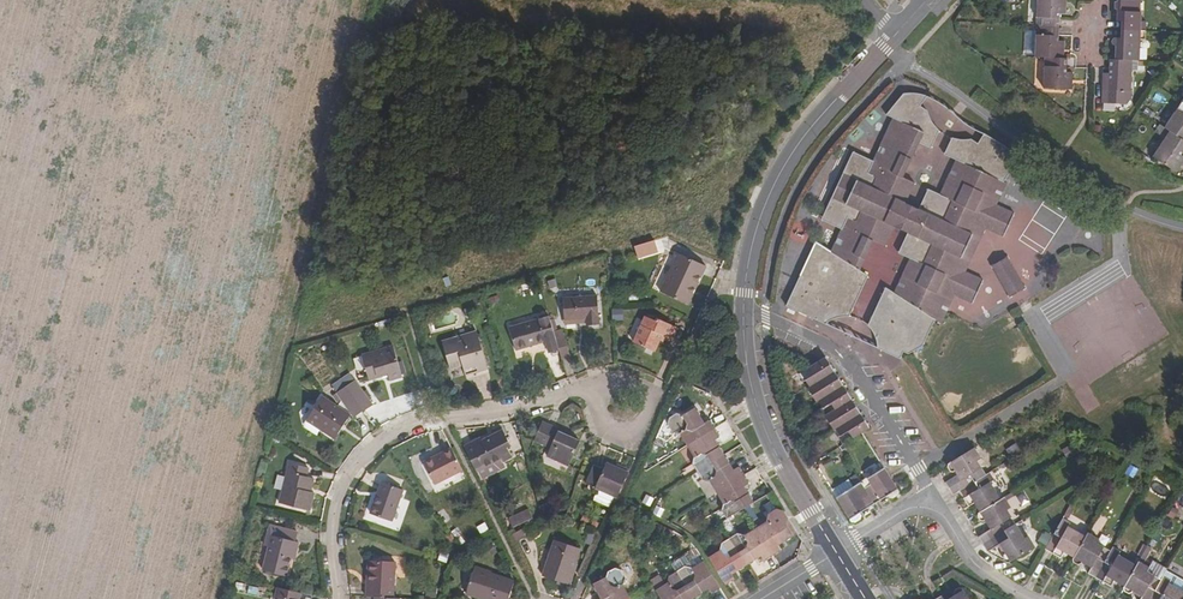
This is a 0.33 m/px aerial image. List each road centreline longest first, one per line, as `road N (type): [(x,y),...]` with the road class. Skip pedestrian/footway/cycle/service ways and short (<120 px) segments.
road 1 (residential): [(339,598),(333,535),(340,496),(355,463),(382,440),(434,418),(520,407),(573,389),(627,398)]
road 2 (unclassified): [(897,34),(783,168),(753,241),(744,307)]
road 3 (residential): [(930,508),(918,469),(854,367),(834,349),(744,307)]
road 4 (unclassified): [(744,307),(763,425),(837,553)]
road 5 (residential): [(930,508),(974,563),(1034,598)]

